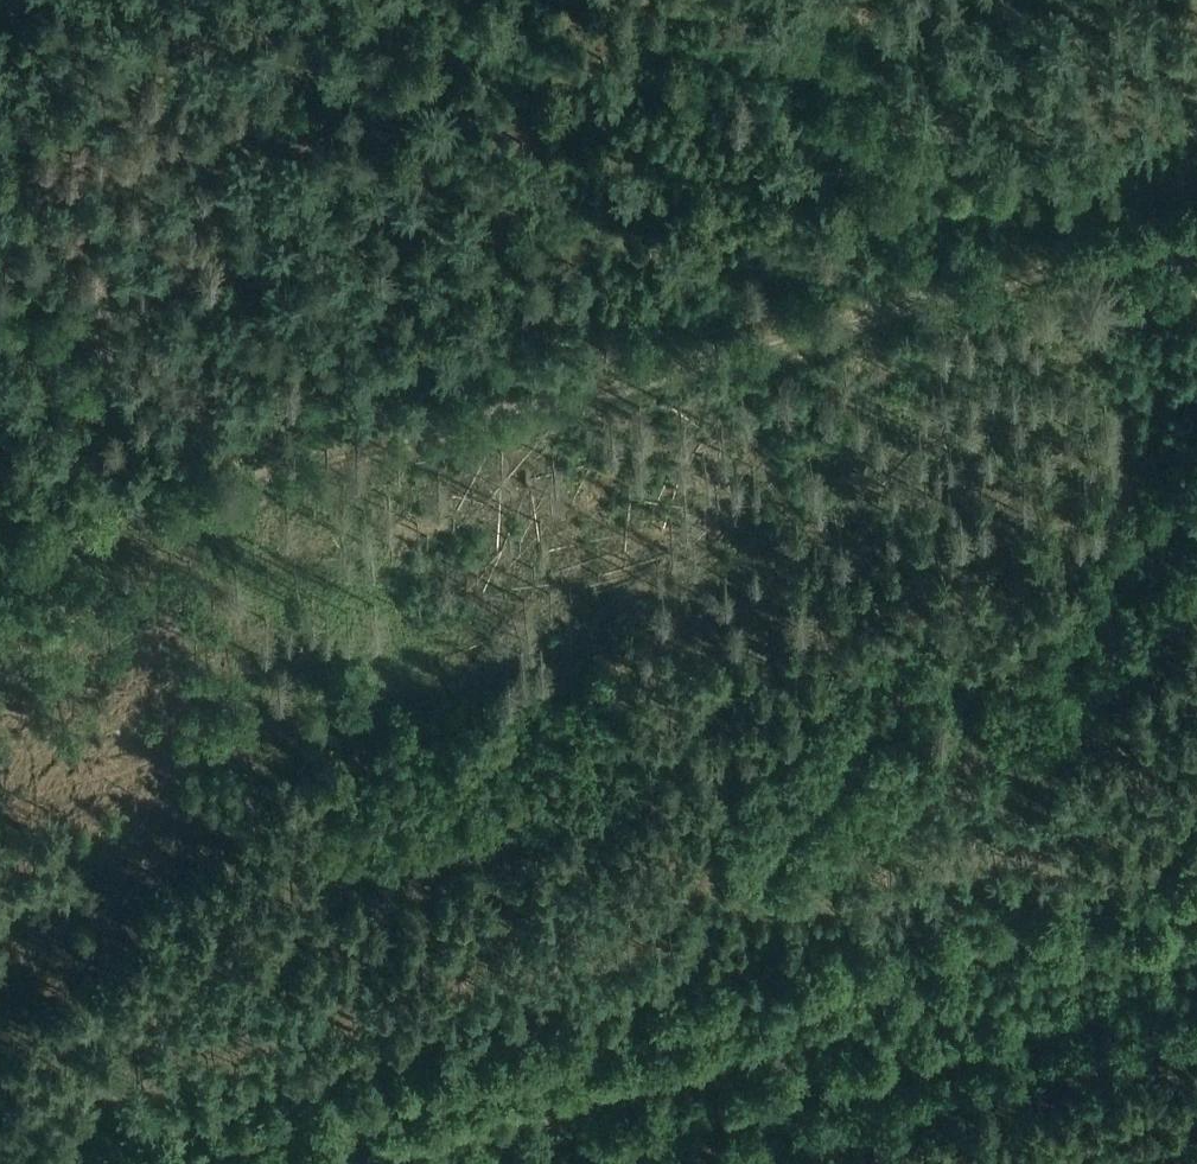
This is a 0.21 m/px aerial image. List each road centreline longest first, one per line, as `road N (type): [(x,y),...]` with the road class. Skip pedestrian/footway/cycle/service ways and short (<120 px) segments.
road 1 (track): [(1196,228),(0,548)]
road 2 (track): [(1196,1019),(1084,1054),(1091,1163)]

